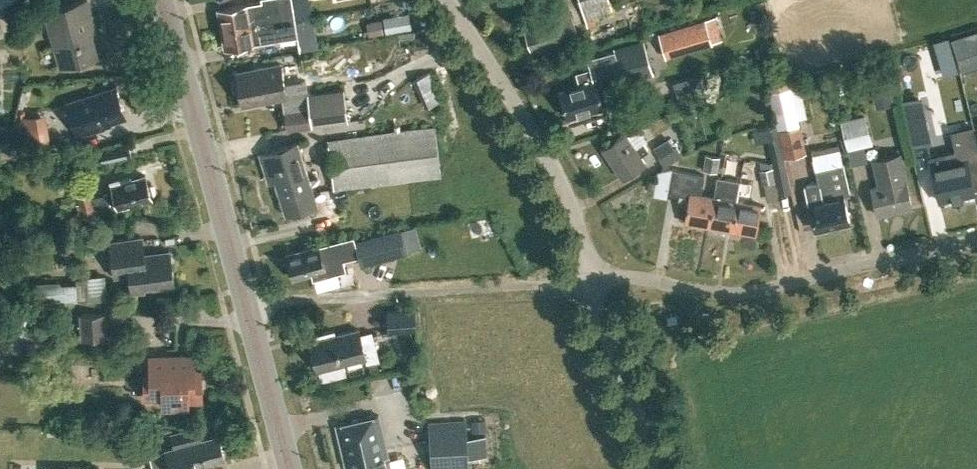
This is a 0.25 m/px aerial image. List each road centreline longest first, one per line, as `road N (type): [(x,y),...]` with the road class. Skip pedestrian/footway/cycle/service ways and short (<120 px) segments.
road 1 (residential): [(583,279),(744,292),(976,239)]
road 2 (residential): [(247,310),(583,279)]
road 3 (tertiary): [(247,310),(160,0)]
road 4 (residential): [(583,279),(586,244),(554,171),(448,0)]
road 5 (residential): [(583,279),(661,468)]
road 6 (tertiary): [(289,468),(247,310)]

